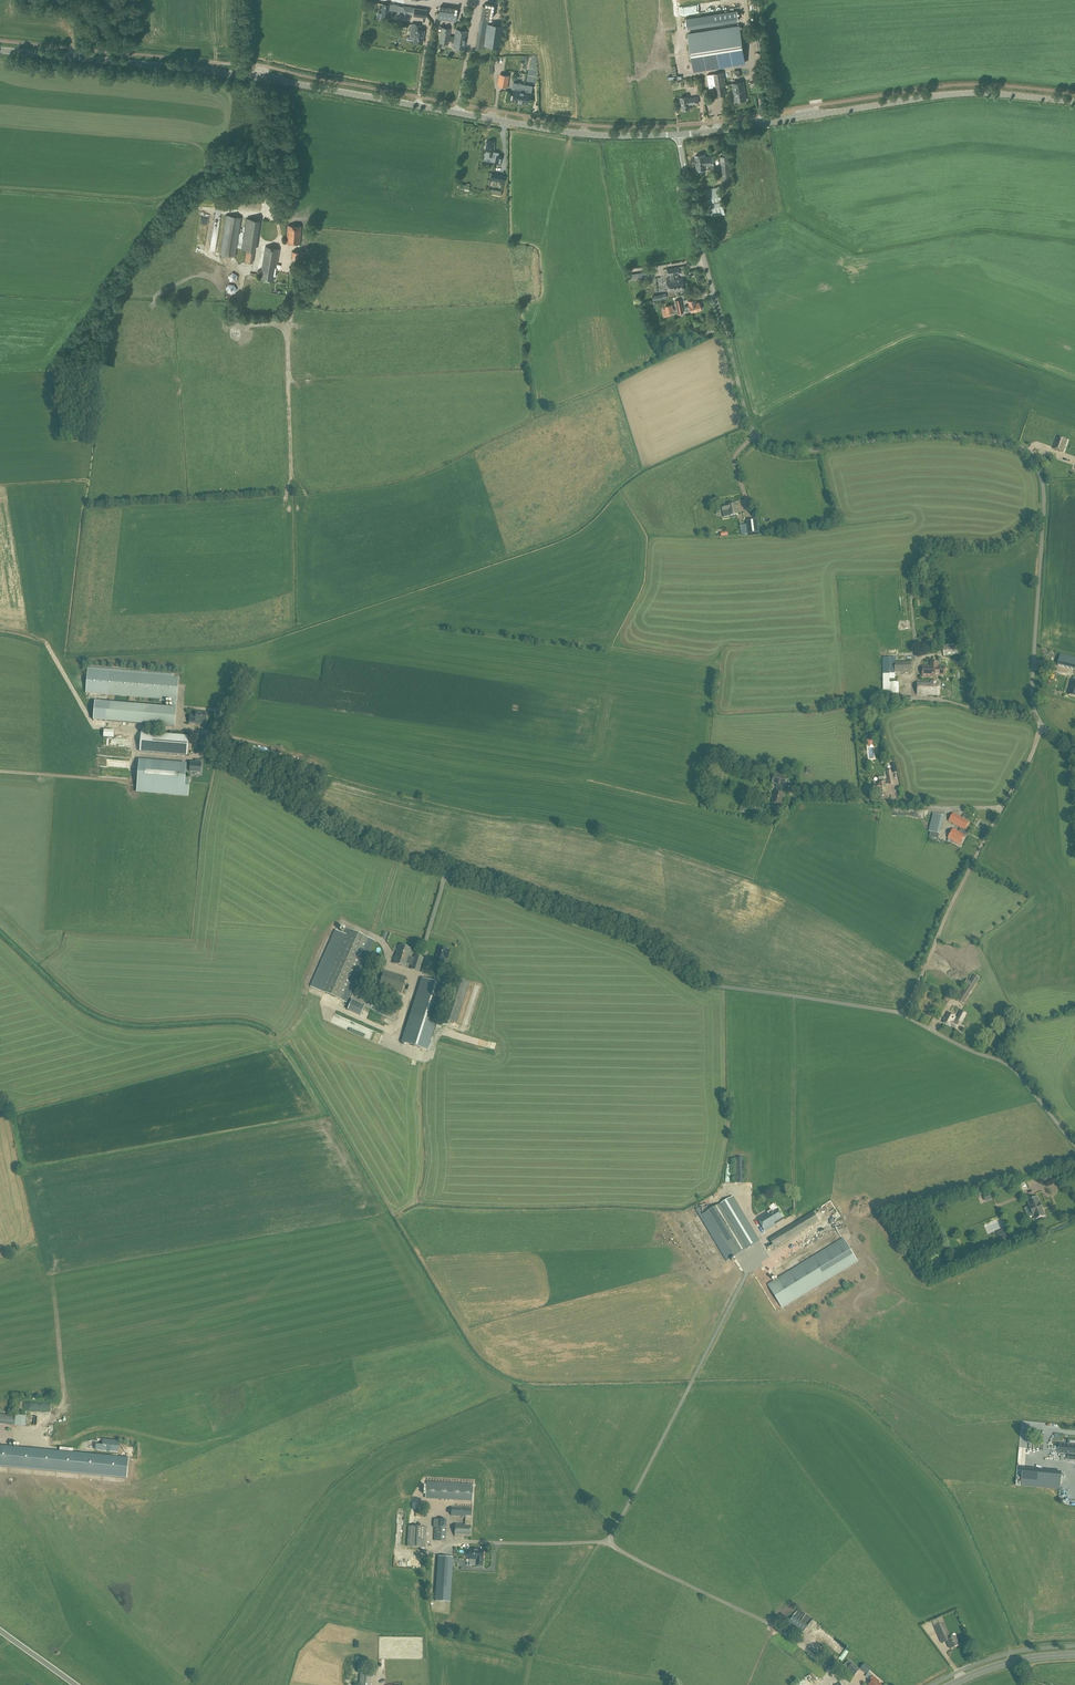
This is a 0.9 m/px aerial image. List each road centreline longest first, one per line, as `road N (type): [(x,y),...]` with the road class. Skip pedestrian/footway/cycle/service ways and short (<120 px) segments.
road 1 (unclassified): [(1043,726),(1032,697),(1044,504),(1035,464),(1019,449),(986,439),(901,437),(801,450),(756,435),(678,135)]
road 2 (unclassified): [(904,1014),(699,979),(614,927),(374,844),(215,750)]
road 3 (tertiary): [(0,50),(241,75),(573,133),(678,135)]
road 4 (unclassified): [(850,1684),(778,1629),(608,1543),(471,1542)]
road 5 (tertiary): [(1074,101),(970,92),(764,125)]
road 6 (track): [(794,996),(794,1218),(765,1237),(755,1255)]
road 7 (unclassified): [(904,1014),(1002,808)]
road 8 (unclassified): [(904,1014),(1007,1064),(1074,1145)]
road 9 (unclassified): [(1002,808),(793,798)]
road 10 (track): [(0,771),(131,781),(134,756),(154,759)]
road 11 (track): [(525,1684),(535,1647),(601,1542)]
road 12 (primary): [(952,1684),(1026,1659),(1074,1654)]

